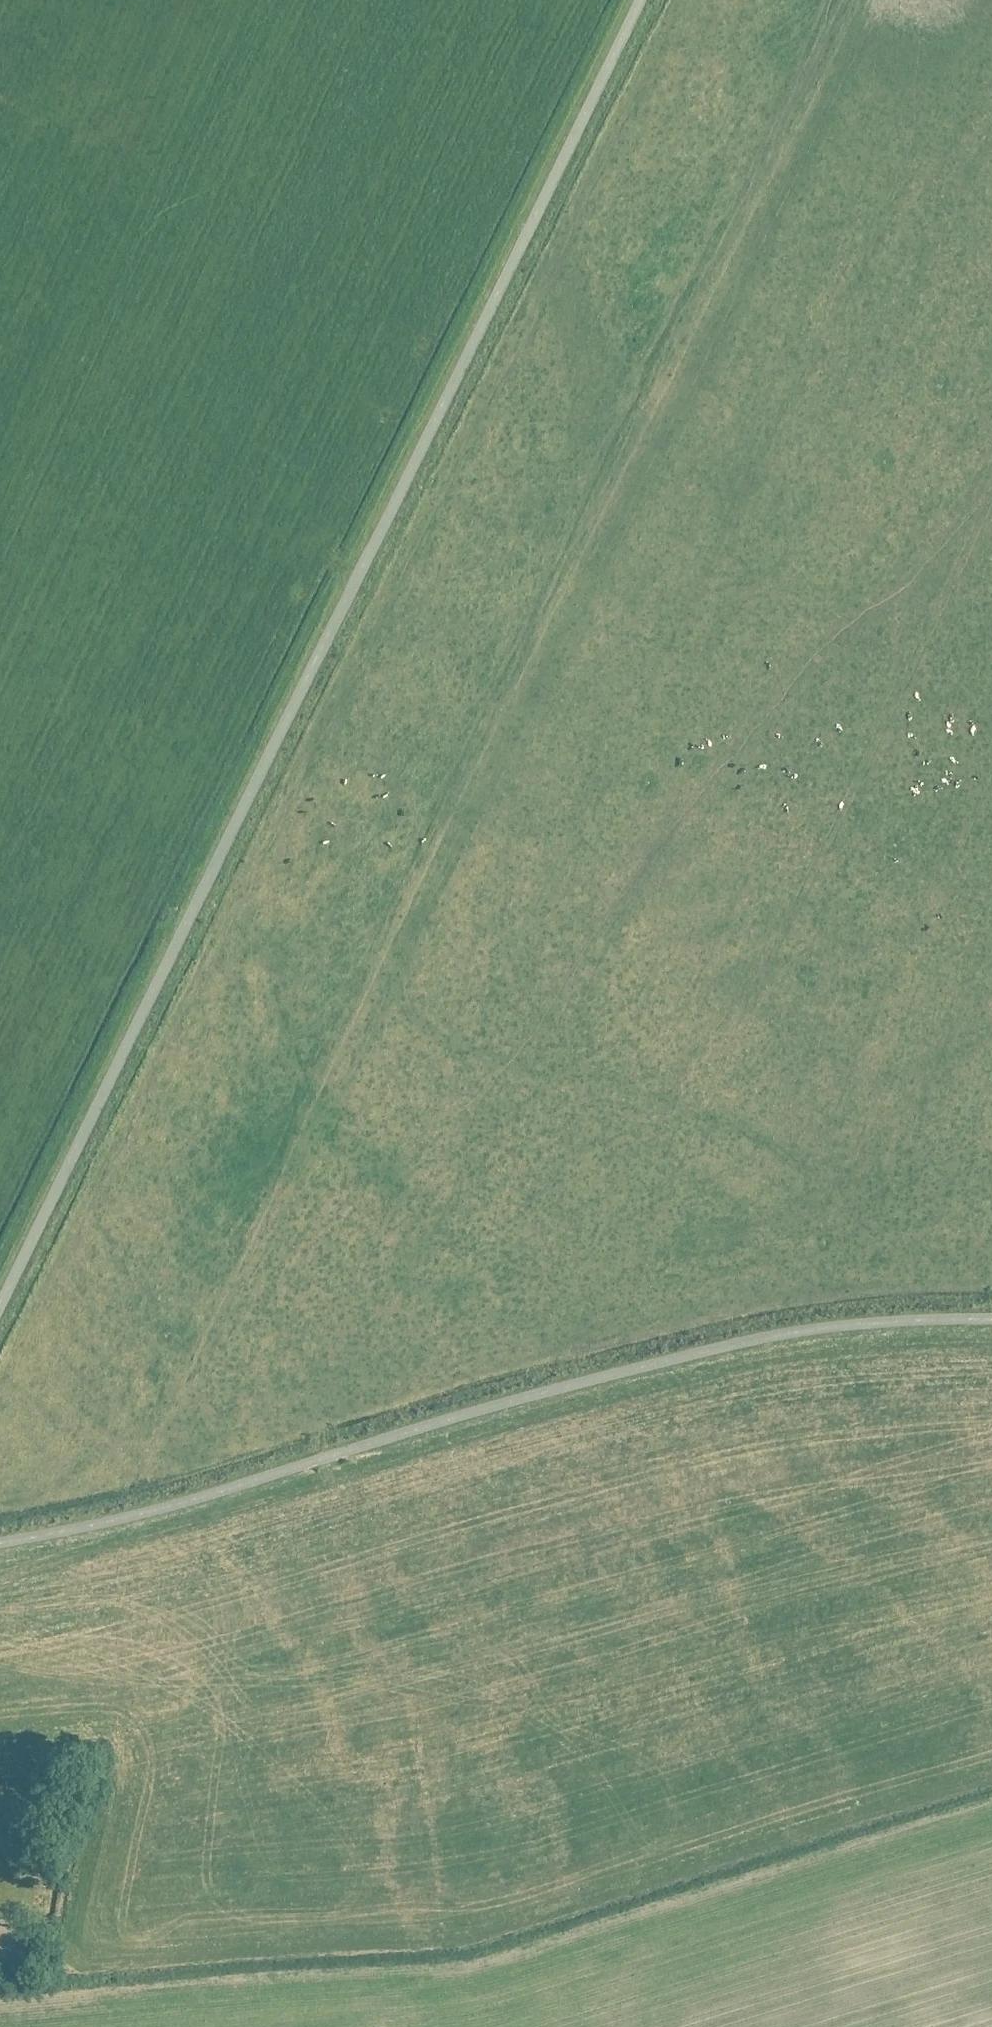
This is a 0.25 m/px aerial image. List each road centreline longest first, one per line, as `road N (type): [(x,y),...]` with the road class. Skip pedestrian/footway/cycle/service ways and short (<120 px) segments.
road 1 (unclassified): [(0,1304),(638,0)]
road 2 (unclassified): [(0,1543),(152,1511),(593,1380),(788,1332),(991,1318)]

